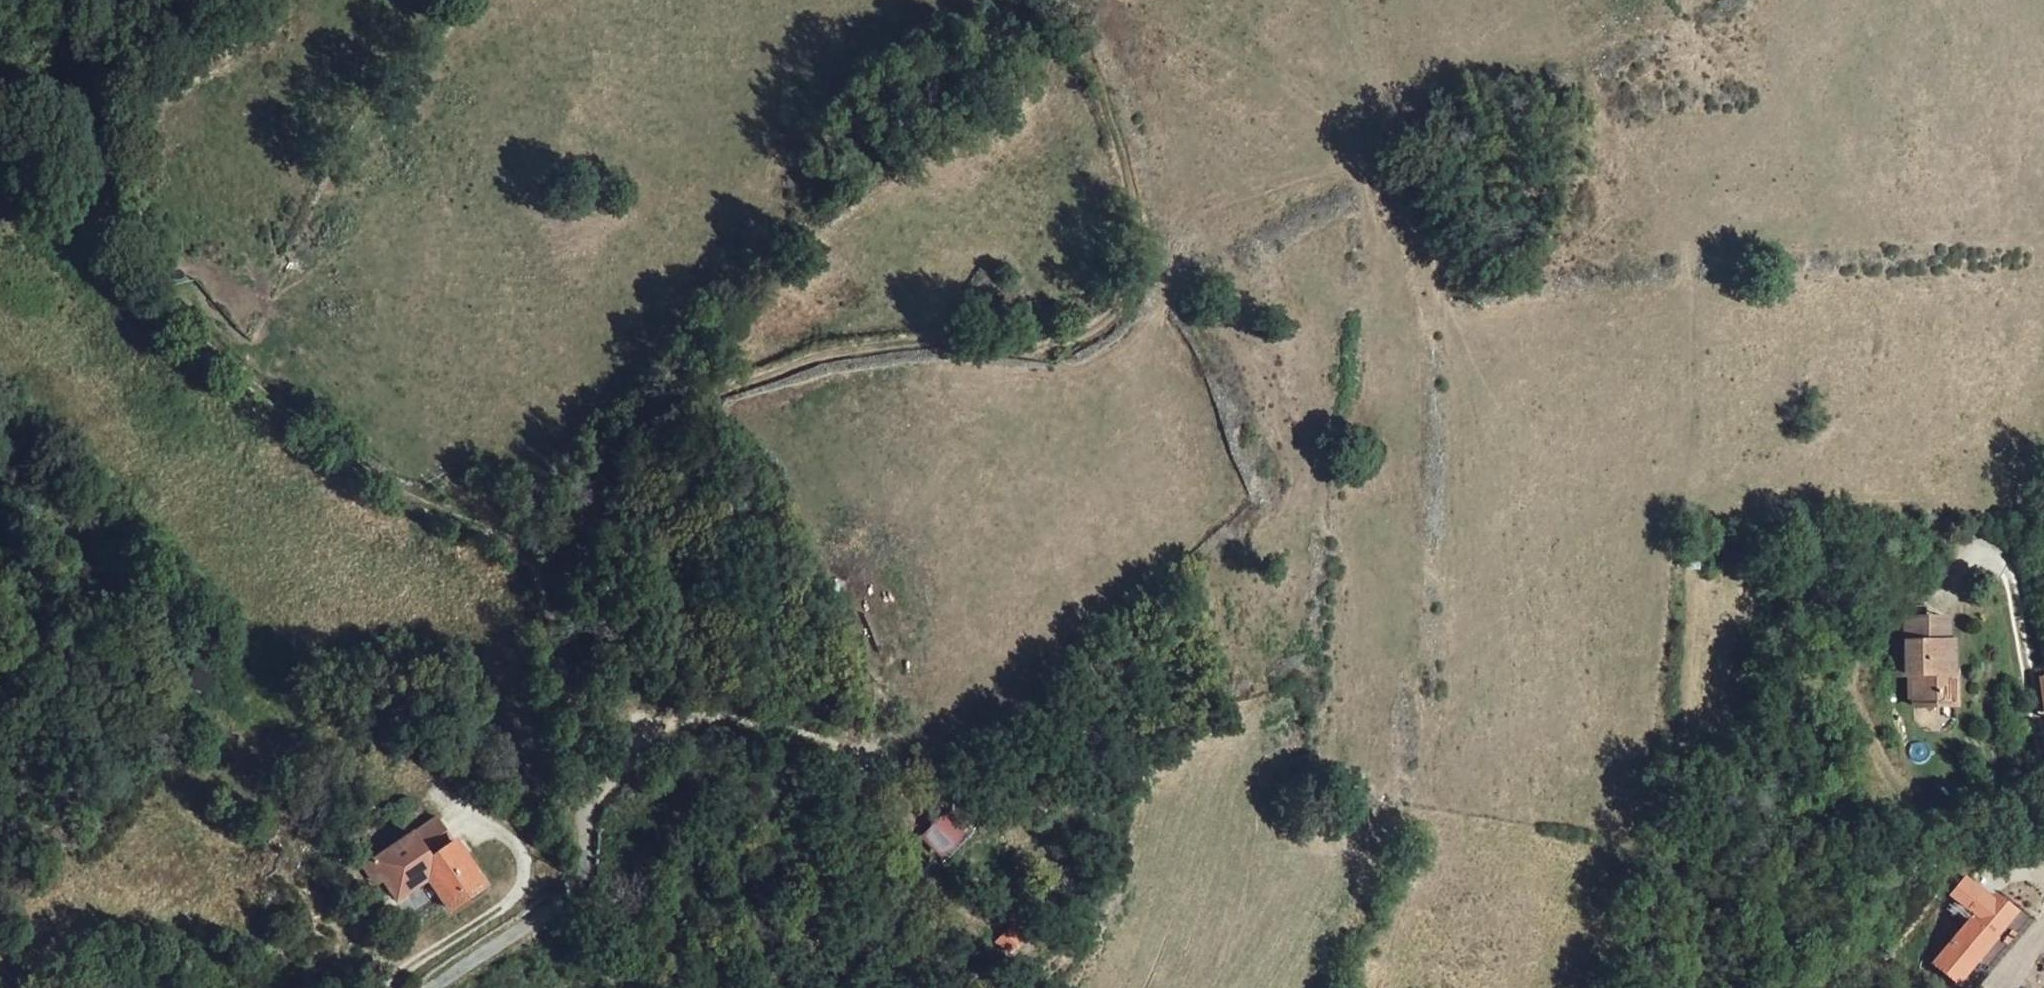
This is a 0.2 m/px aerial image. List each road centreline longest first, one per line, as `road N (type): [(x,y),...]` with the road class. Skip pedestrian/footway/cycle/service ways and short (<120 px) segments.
road 1 (track): [(587,812),(555,595),(614,480),(667,419),(721,390),(840,351),(945,339),(1042,356),(1106,328),(1143,283),(1146,234),(1076,0)]
road 2 (unclassified): [(444,987),(554,916),(588,871),(587,812)]
road 3 (track): [(2043,755),(2003,571)]

